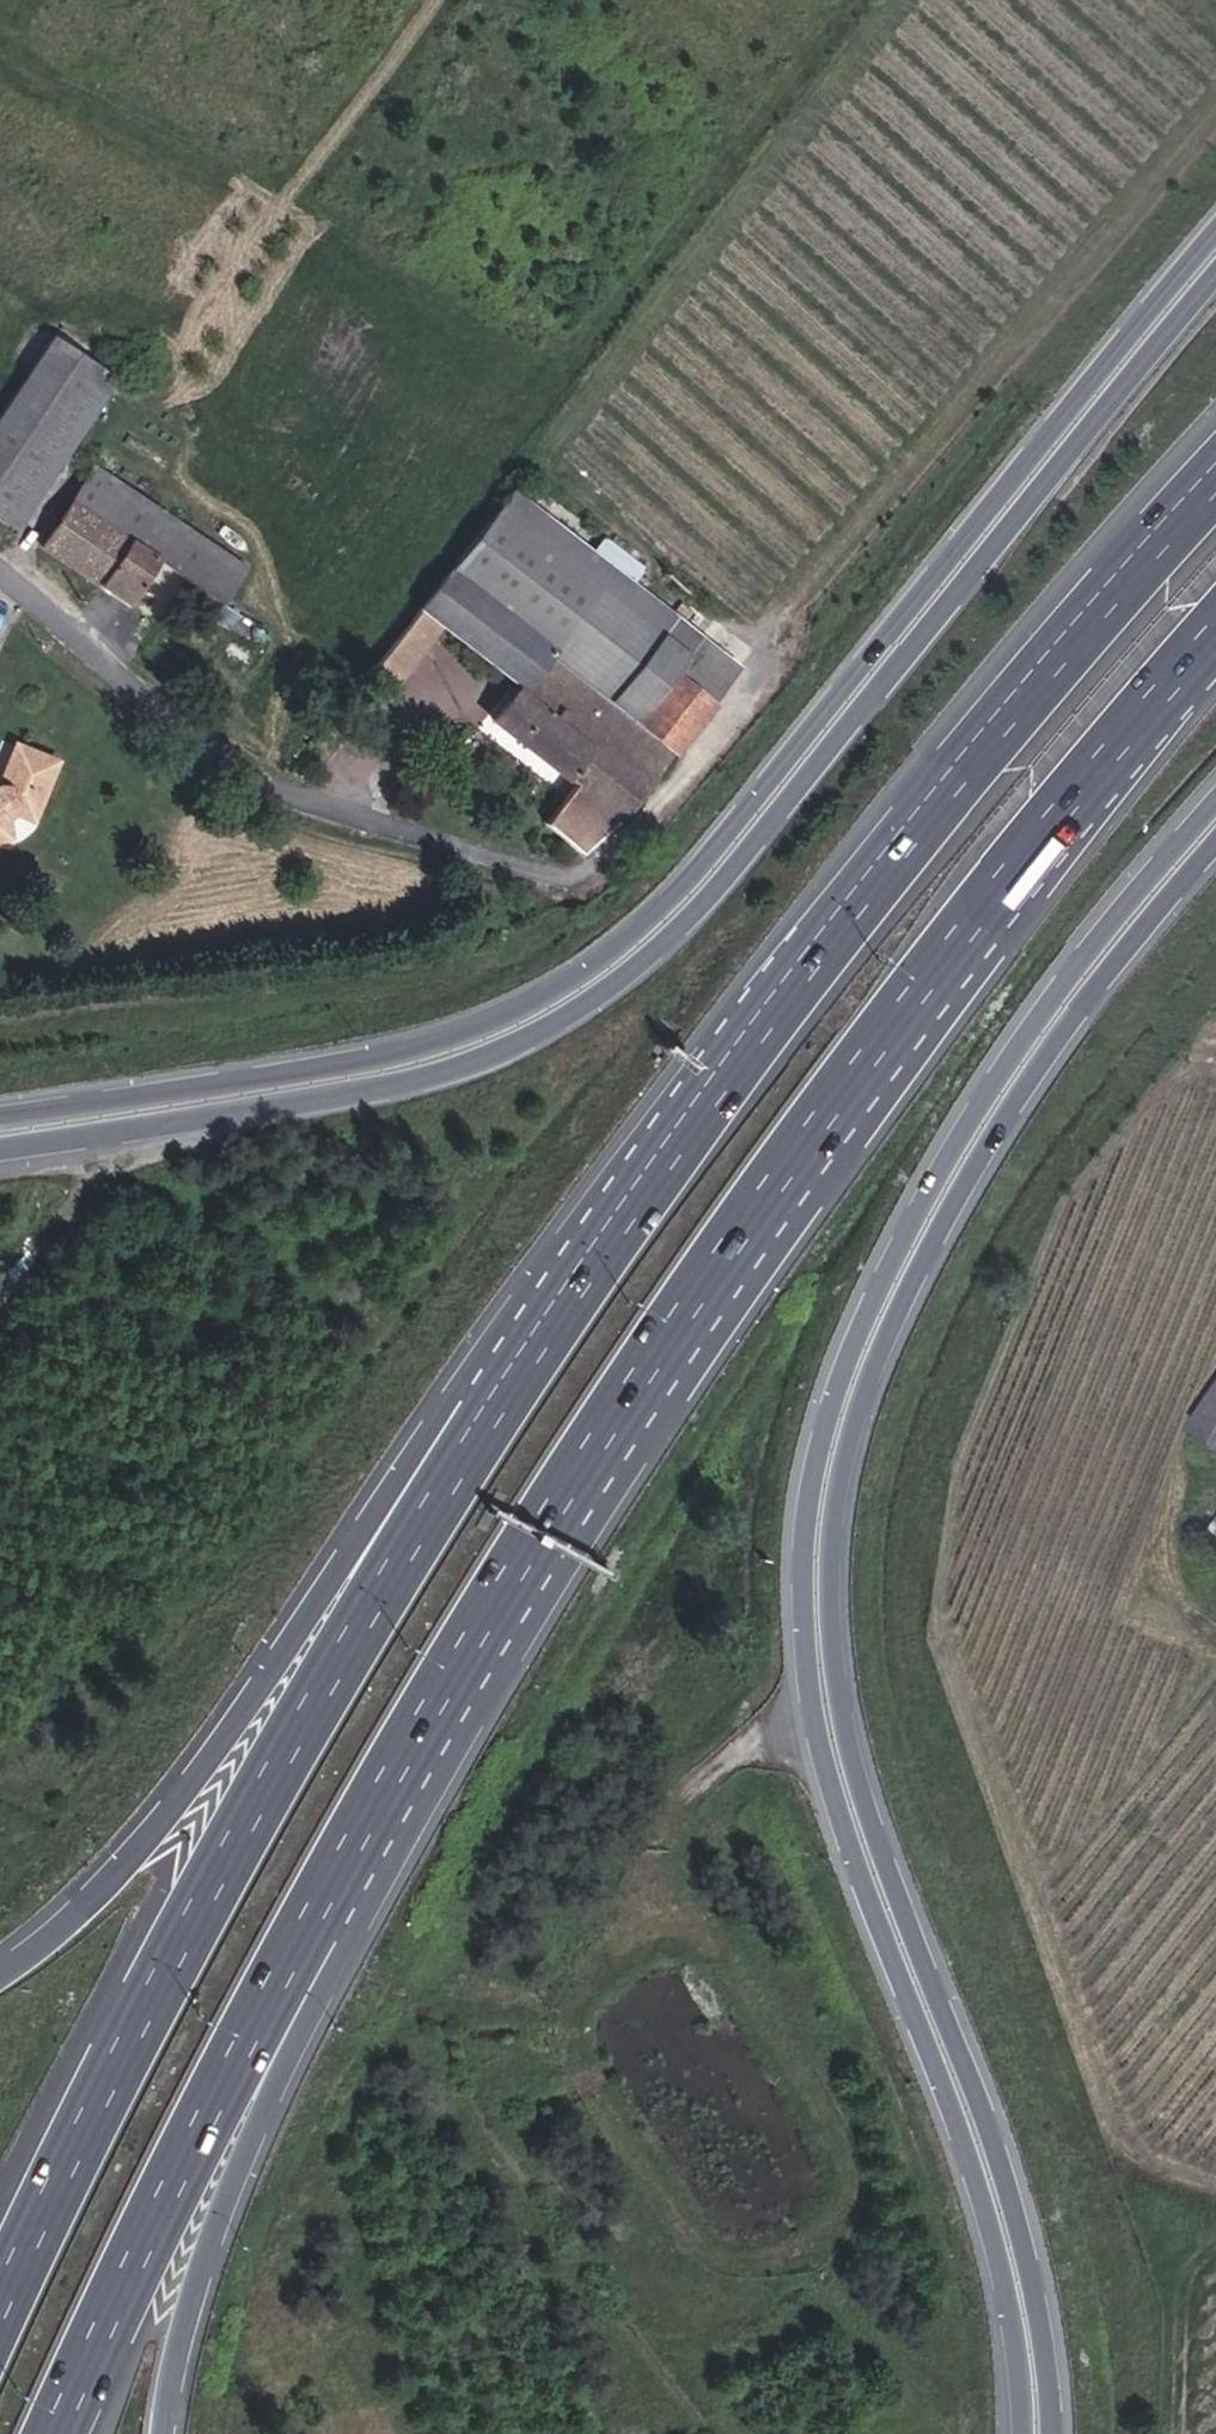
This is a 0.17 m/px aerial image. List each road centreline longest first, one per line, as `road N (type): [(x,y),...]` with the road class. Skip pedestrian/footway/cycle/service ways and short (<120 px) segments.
road 1 (motorway): [(1215,801),(1021,1040),(910,1219),(844,1355),(817,1448),(801,1558),(803,1679),(849,1839),(992,2225),(1014,2349),(1015,2433)]
road 2 (motorway): [(1053,2433),(1025,2251),(990,2127),(858,1792),(829,1638),(835,1498),(883,1341),(968,1179),(1146,926),(1215,847)]
road 3 (motorway): [(1215,237),(697,872),(643,927),(498,1020),(332,1069),(0,1119)]
road 4 (motorway): [(0,1145),(357,1093),(530,1042),(659,958),(1215,277)]
road 5 (motorway): [(425,1730),(510,1576),(965,952),(1215,634)]
road 6 (motorway): [(1215,480),(994,732),(828,938),(493,1410)]
road 7 (motorway): [(493,1410),(275,1769),(0,2307)]
road 8 (motorway): [(59,2433),(260,2022),(425,1730)]
road 9 (motorway): [(162,2433),(185,2312),(425,1730)]
road 10 (motorway): [(493,1410),(415,1465),(95,1900),(0,1967)]
road 11 (unclassified): [(586,872),(376,830),(266,785),(0,567)]

